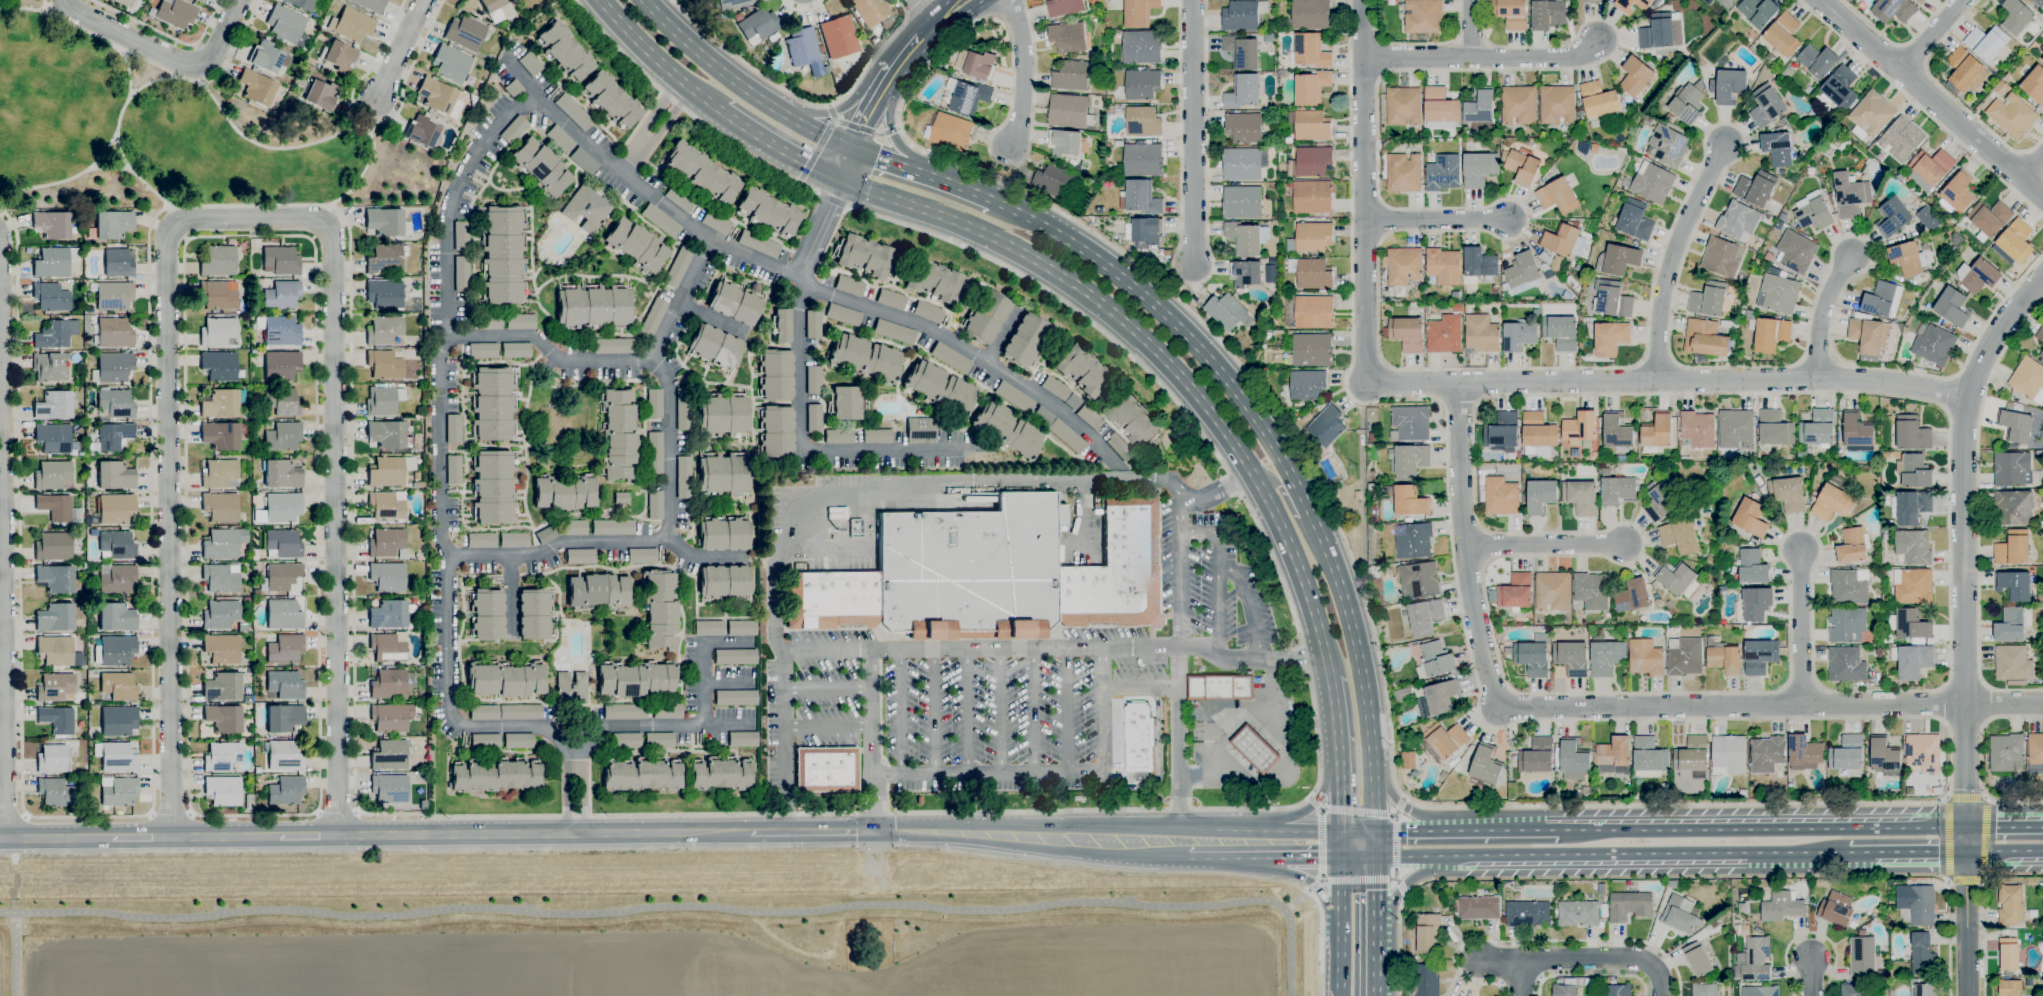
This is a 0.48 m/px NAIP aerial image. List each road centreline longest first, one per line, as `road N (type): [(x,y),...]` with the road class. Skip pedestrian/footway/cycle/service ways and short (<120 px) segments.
road 1 (residential): [(173,837),(168,246),(173,220),(186,218),(322,218),(330,227),(341,836)]
road 2 (residential): [(2042,703),(1497,707),(1464,547),(1459,384)]
road 3 (primary): [(840,180),(1020,251),(1108,309),(1195,395),(1276,516),(1330,678)]
road 4 (residential): [(1968,396),(1817,378),(1365,383)]
road 5 (residential): [(0,254),(8,839)]
road 6 (residential): [(2042,278),(1998,332),(1968,396),(1968,826)]
road 7 (secondary): [(1376,857),(1839,853)]
road 8 (secondary): [(1968,826),(1533,830)]
road 9 (primary): [(1292,480),(1235,393),(1145,298),(1051,230),(991,201)]
road 10 (tertiary): [(751,832),(341,836)]
road 11 (residential): [(1363,0),(1365,383)]
road 12 (primary): [(1375,831),(1369,699),(1340,587),(1310,515)]
road 13 (tertiary): [(873,831),(1189,859)]
road 14 (tertiary): [(1179,827),(897,824),(873,831)]
road 15 (residential): [(1819,0),(2042,199)]
road 16 (residential): [(1192,0),(1193,265)]
road 17 (primary): [(850,150),(735,81),(644,0)]
road 18 (residential): [(1724,146),(1673,253),(1658,382)]
road 19 (tertiary): [(59,0),(206,70),(239,0)]
road 20 (residential): [(1597,41),(1564,58),(1363,57)]
road 21 (residential): [(1479,959),(1644,961),(1660,978),(1662,995)]
road 22 (residential): [(1968,826),(1969,995)]
road 23 (primary): [(602,0),(651,54),(723,112)]
road 24 (tertiary): [(1341,831),(1179,827)]
road 25 (residential): [(1625,544),(1464,547)]
road 26 (secondary): [(1533,830),(1375,831)]
road 27 (primary): [(1335,713),(1328,774),(1314,803),(1258,831)]
road 28 (residential): [(1800,550),(1800,706)]
road 29 (tertiary): [(1189,859),(1341,858)]
road 30 (residential): [(1009,0),(1024,79),(1010,144)]
road 31 (residential): [(1508,219),(1363,221)]
road 32 (primary): [(723,112),(840,180)]
road 33 (residential): [(1852,254),(1819,331),(1817,378)]
road 34 (primary): [(1460,830),(1394,800),(1374,754)]
road 35 (tertiary): [(873,831),(751,832)]
road 36 (secondary): [(893,68),(849,105),(786,115)]

